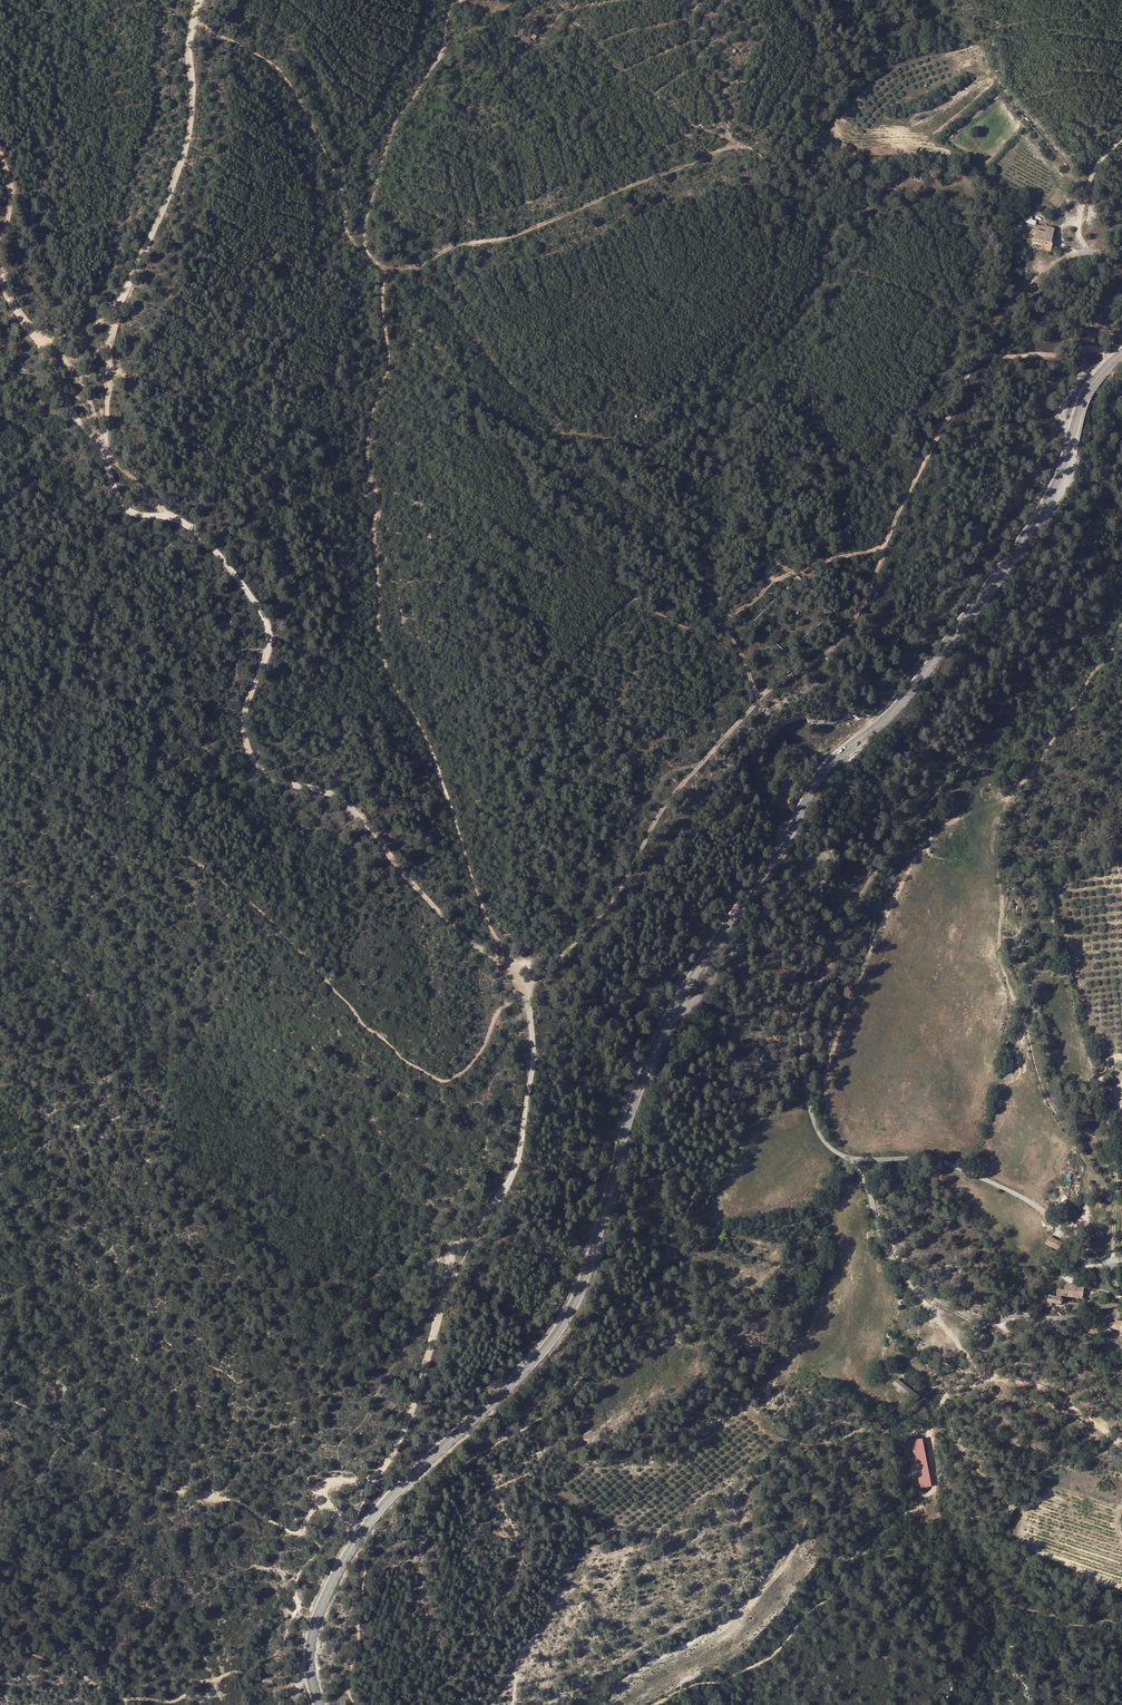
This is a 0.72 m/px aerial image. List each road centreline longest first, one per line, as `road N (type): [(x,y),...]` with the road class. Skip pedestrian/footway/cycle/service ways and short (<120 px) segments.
road 1 (track): [(530,991),(611,904),(680,788),(786,678),(842,644),(880,578),(907,498),(981,361),(1106,352),(1114,372),(1092,408),(1100,457),(1095,499),(1013,686),(986,739),(893,846),(848,913),(830,970),(780,1026),(717,1132),(697,1195),(675,1227),(653,1303),(544,1415),(431,1485)]
road 2 (track): [(360,1535),(322,1504),(320,1490),(376,1478),(405,1432),(441,1324),(456,1239),(495,1203),(520,1156),(537,1059),(530,991),(516,968),(469,936),(408,874),(355,807),(269,778),(252,761),(238,722),(264,650),(262,618),(188,525),(121,505),(90,399),(7,295),(0,259)]
road 3 (track): [(516,968),(490,920),(434,741),(379,646),(368,528),(377,497),(361,466),(362,430),(385,352),(378,269),(359,231),(393,119),(450,43),(455,0)]
road 4 (track): [(839,1190),(799,1206),(762,1283),(706,1308),(594,1393),(585,1440),(544,1488),(561,1502),(675,1536),(717,1513),(749,1480),(853,1431),(931,1434)]
road 5 (secondary): [(673,1006),(631,1109),(570,1312),(540,1354),(360,1535),(312,1636),(309,1668),(319,1704)]
road 6 (secondary): [(1121,353),(1085,395),(1059,476),(1027,533),(899,705),(822,772),(673,1006)]
road 7 (track): [(1121,634),(1023,790),(951,823),(910,870),(830,1082),(831,1116),(850,1157)]
road 8 (unclassified): [(673,1006),(694,1001),(812,856),(826,856),(802,1053),(820,1134),(850,1157)]
road 9 (track): [(988,1377),(949,1394),(937,1409),(934,1497),(854,1560),(831,1602),(780,1655),(663,1704)]
road 10 (track): [(105,447),(111,332),(184,160),(196,99),(190,36),(200,0)]
road 11 (track): [(530,991),(503,1010),(470,1068),(431,1078),(359,1026),(268,916),(196,858)]
road 12 (track): [(378,269),(411,270),(462,245),(520,236),(728,148),(754,151)]
road 13 (unclassified): [(1121,1313),(981,1321),(933,1297),(889,1253),(850,1157)]
road 14 (track): [(1121,142),(1084,191),(1077,219),(1084,259),(1019,297),(980,340),(975,369)]
road 15 (unclassified): [(850,1157),(948,1161),(1048,1211),(1109,1263)]
road 16 (track): [(761,700),(729,618),(784,575),(884,546),(891,537)]
road 17 (track): [(1121,1059),(1101,1076),(1116,1152),(1109,1263)]
road 18 (track): [(1121,1443),(1031,1382),(988,1377)]

